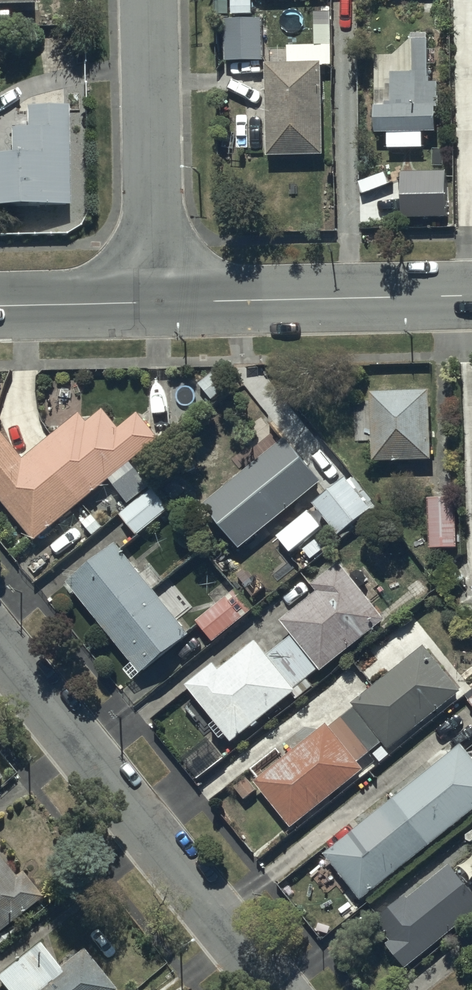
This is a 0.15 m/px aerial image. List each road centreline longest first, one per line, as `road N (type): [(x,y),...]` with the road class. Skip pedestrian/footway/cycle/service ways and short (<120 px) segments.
road 1 (residential): [(0,645),(277,989)]
road 2 (tertiary): [(157,303),(471,296)]
road 3 (residential): [(157,303),(151,0)]
road 4 (tertiary): [(0,306),(157,303)]

